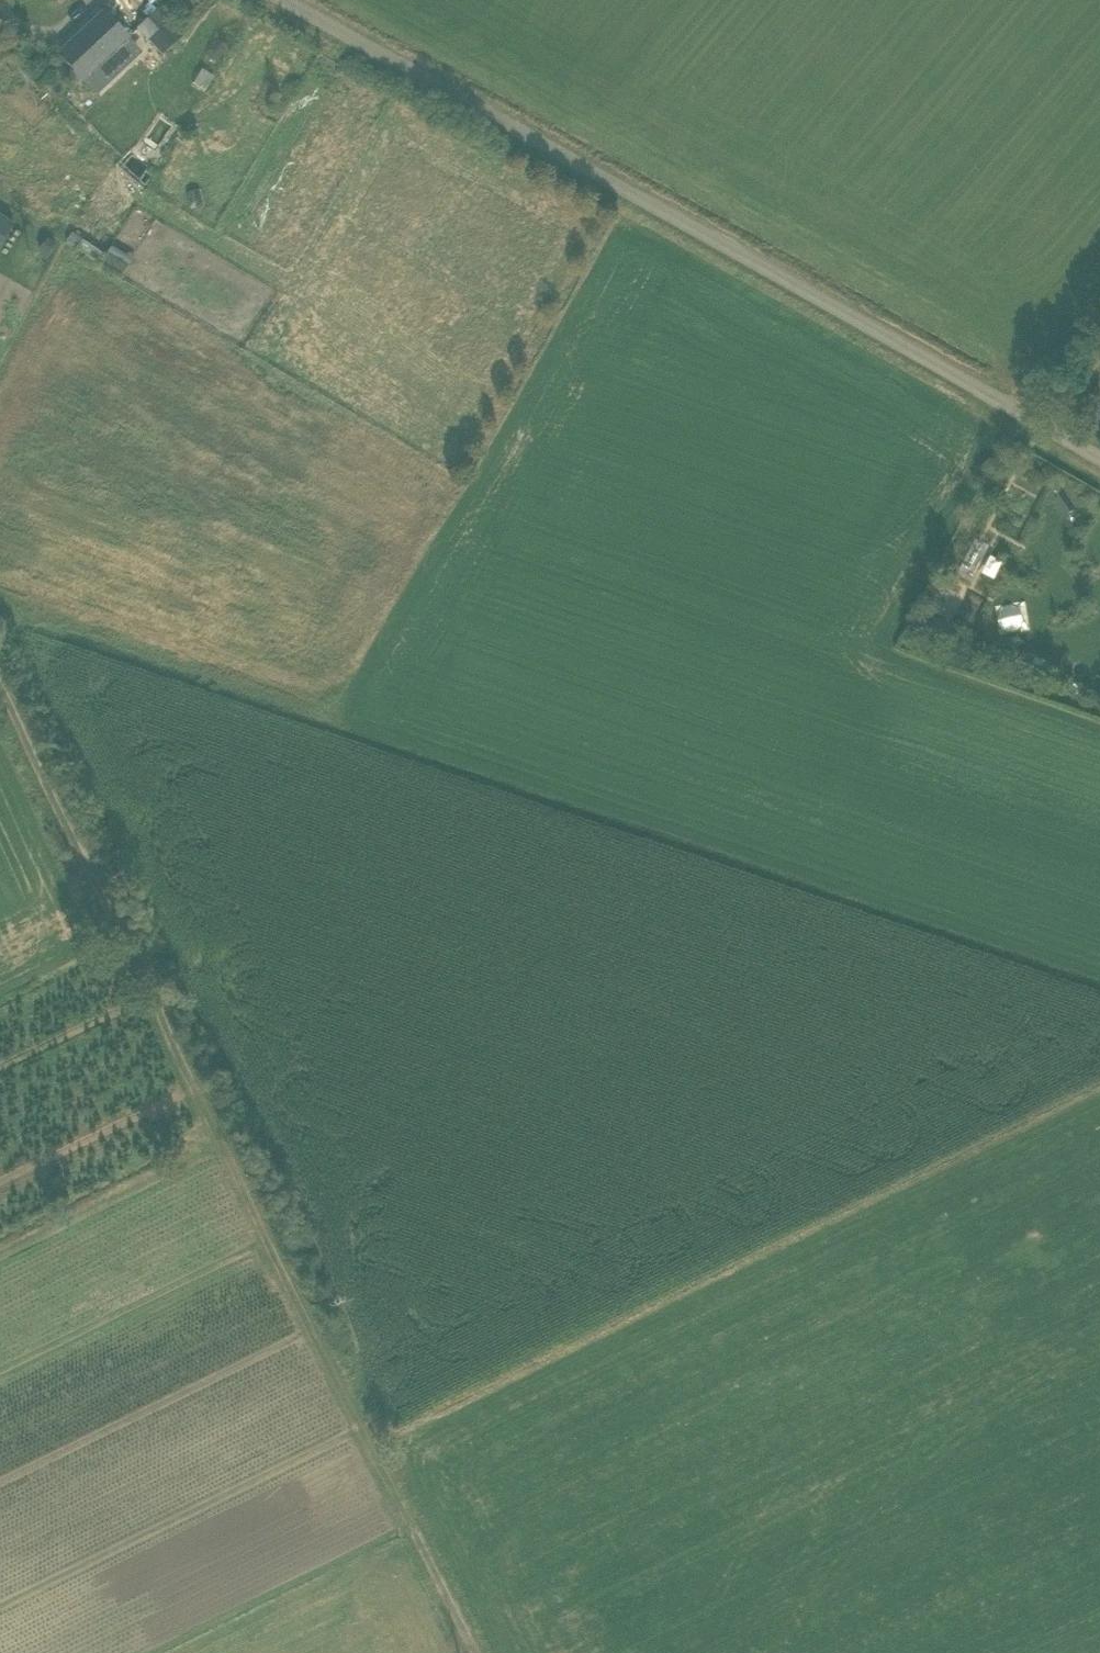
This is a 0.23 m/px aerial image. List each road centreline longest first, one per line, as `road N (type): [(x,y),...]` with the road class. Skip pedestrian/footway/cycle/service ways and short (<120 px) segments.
road 1 (track): [(467,1652),(0,704)]
road 2 (unclassified): [(1099,458),(291,0)]

